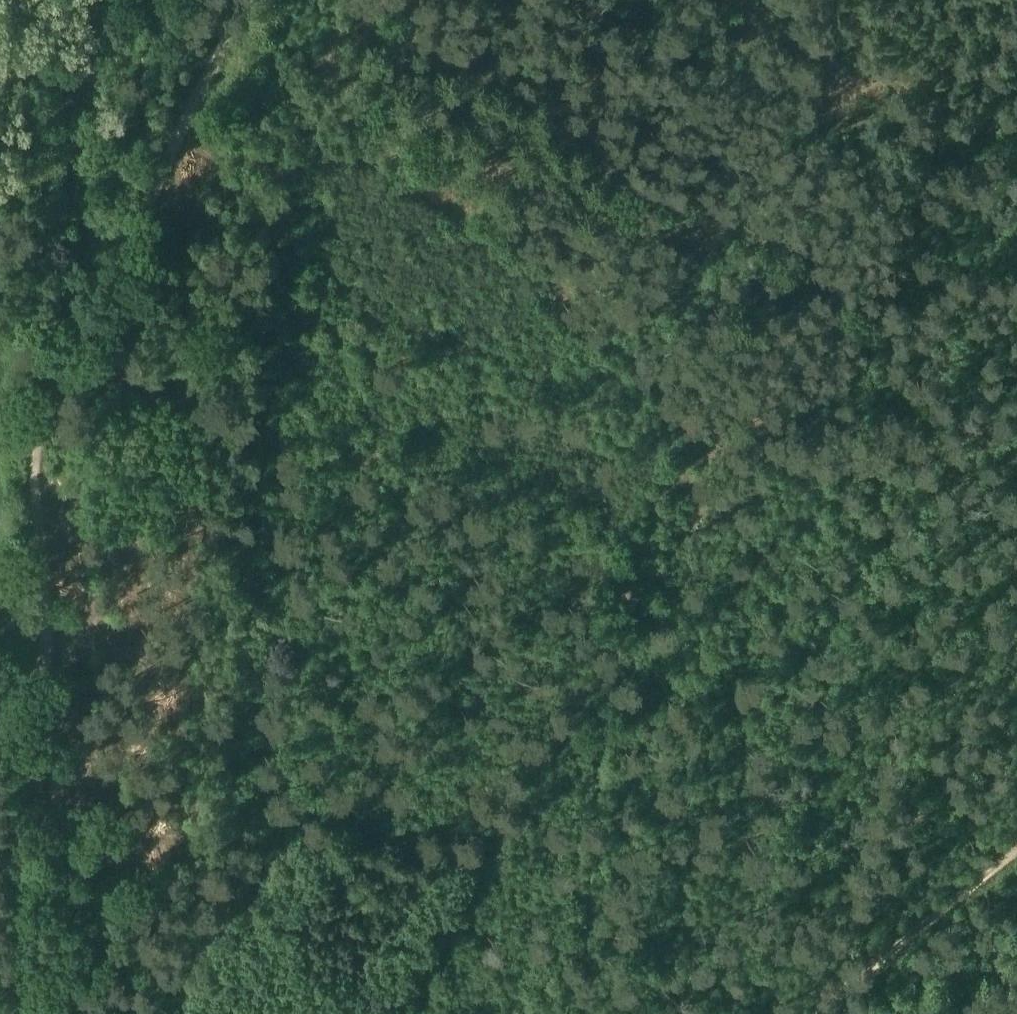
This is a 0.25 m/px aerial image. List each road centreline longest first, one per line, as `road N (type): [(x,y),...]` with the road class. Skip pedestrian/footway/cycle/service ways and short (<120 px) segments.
road 1 (track): [(248,0),(181,127),(34,452),(46,708)]
road 2 (track): [(46,708),(70,1013)]
road 3 (track): [(1016,845),(818,1013)]
road 4 (track): [(942,161),(867,80),(746,0)]

